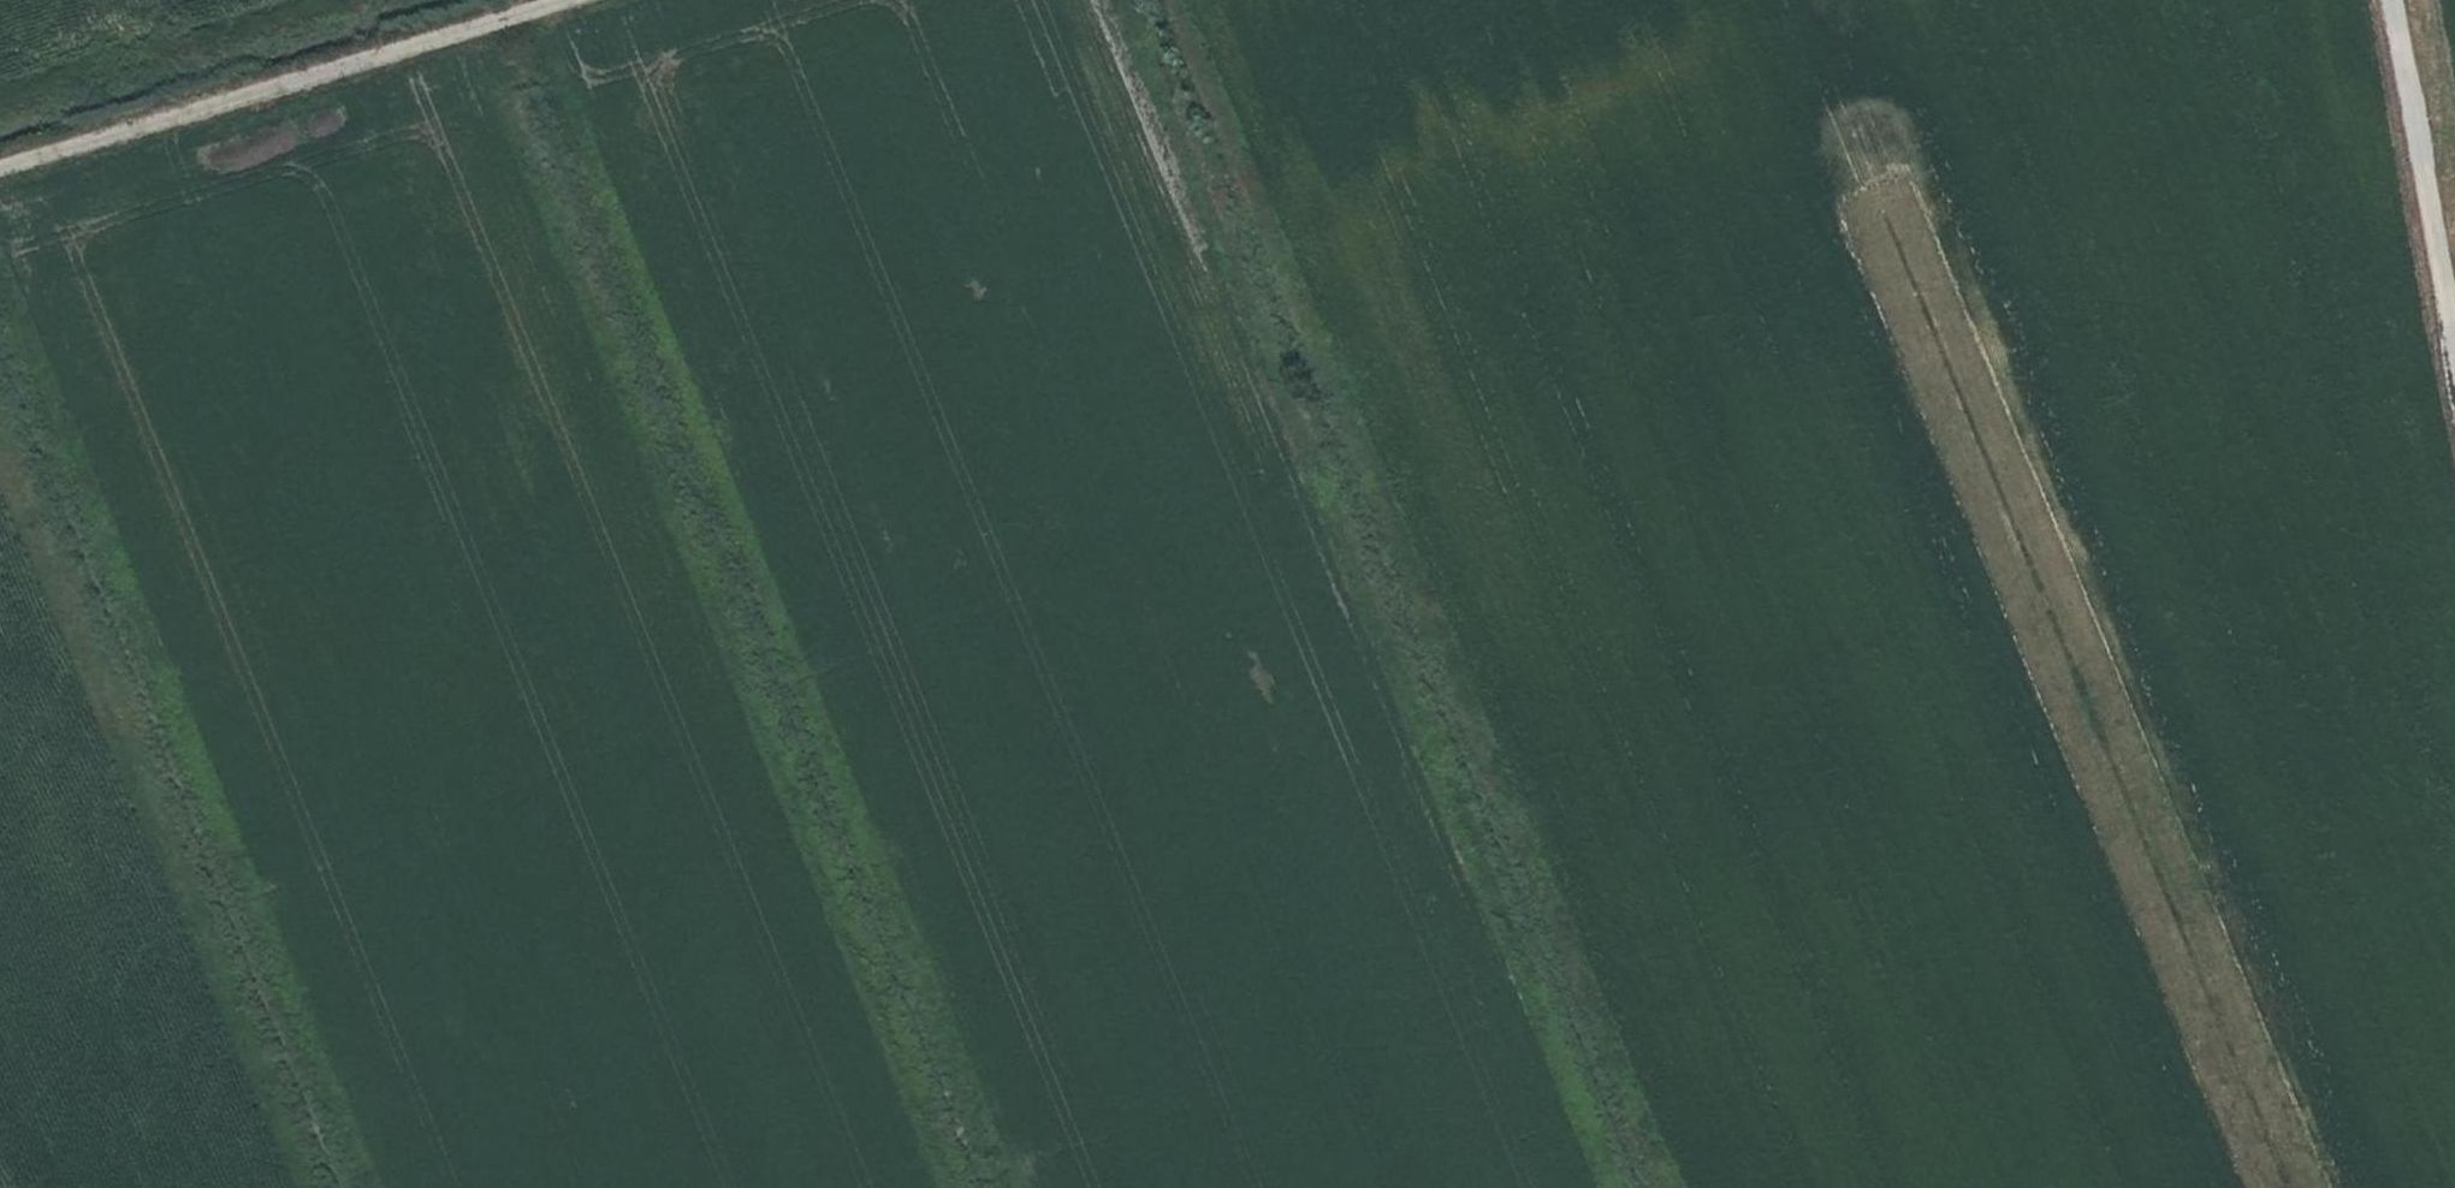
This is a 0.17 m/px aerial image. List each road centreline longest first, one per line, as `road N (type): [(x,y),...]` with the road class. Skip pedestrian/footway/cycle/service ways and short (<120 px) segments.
road 1 (track): [(0,169),(569,0)]
road 2 (track): [(2454,341),(2388,0)]

